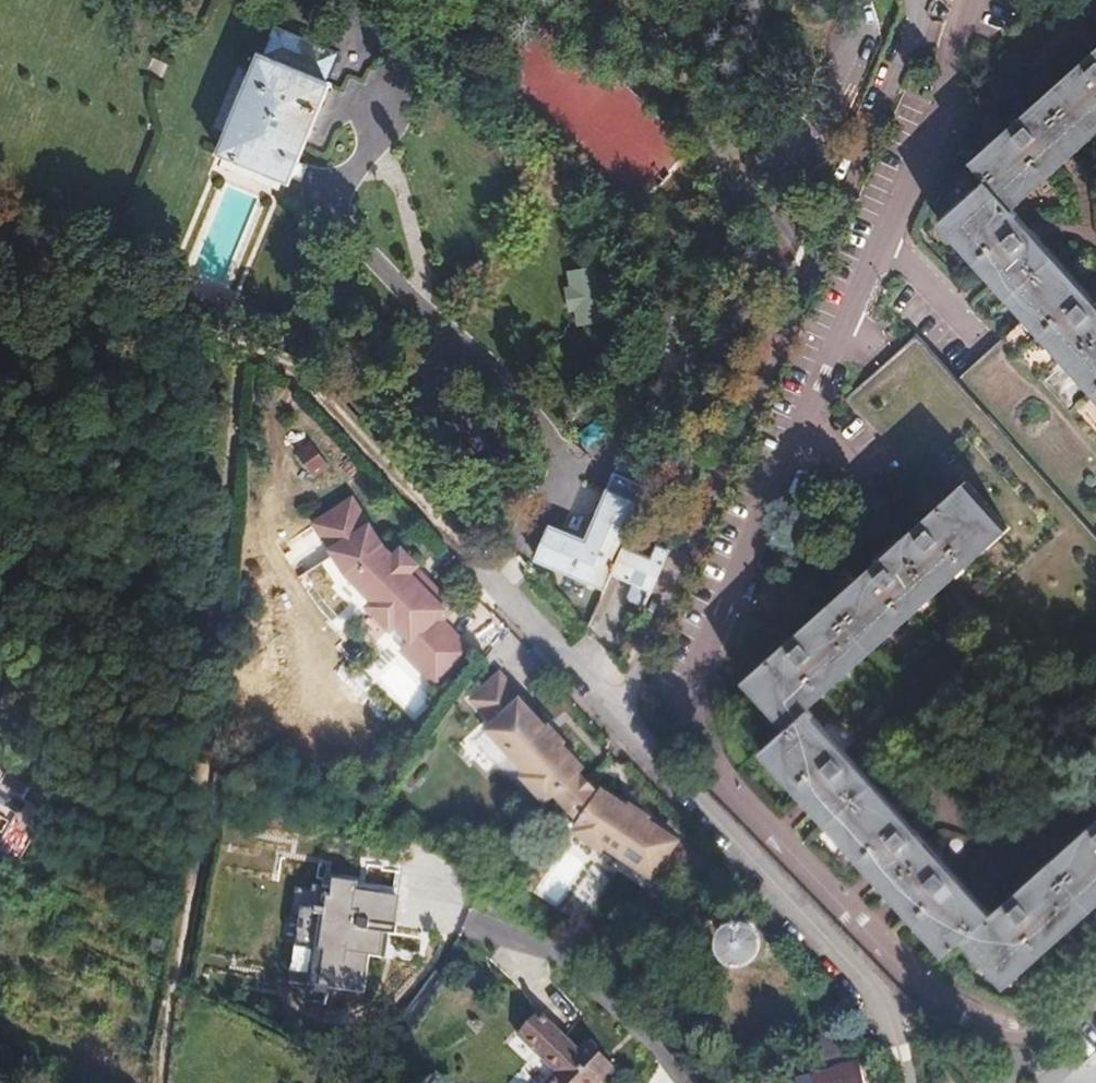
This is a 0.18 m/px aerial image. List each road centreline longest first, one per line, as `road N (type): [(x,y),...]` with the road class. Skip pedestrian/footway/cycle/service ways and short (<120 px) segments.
road 1 (residential): [(965,0),(935,122),(686,684),(685,722),(705,767),(922,995),(967,1026),(1007,1038),(1068,1019),(1095,994)]
road 2 (residential): [(622,724),(909,0)]
road 3 (residential): [(622,724),(296,369),(252,352)]
road 4 (residential): [(904,1082),(886,1013),(622,724)]

